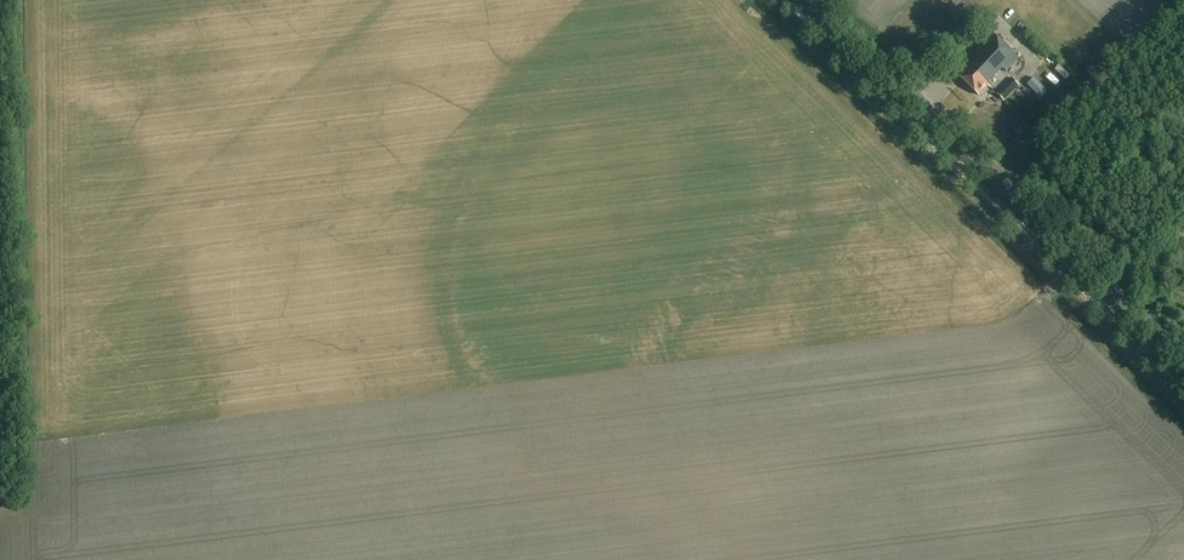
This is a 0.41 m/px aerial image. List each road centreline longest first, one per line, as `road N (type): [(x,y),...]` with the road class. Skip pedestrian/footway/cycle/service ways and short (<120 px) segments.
road 1 (tertiary): [(1183,358),(814,0)]

